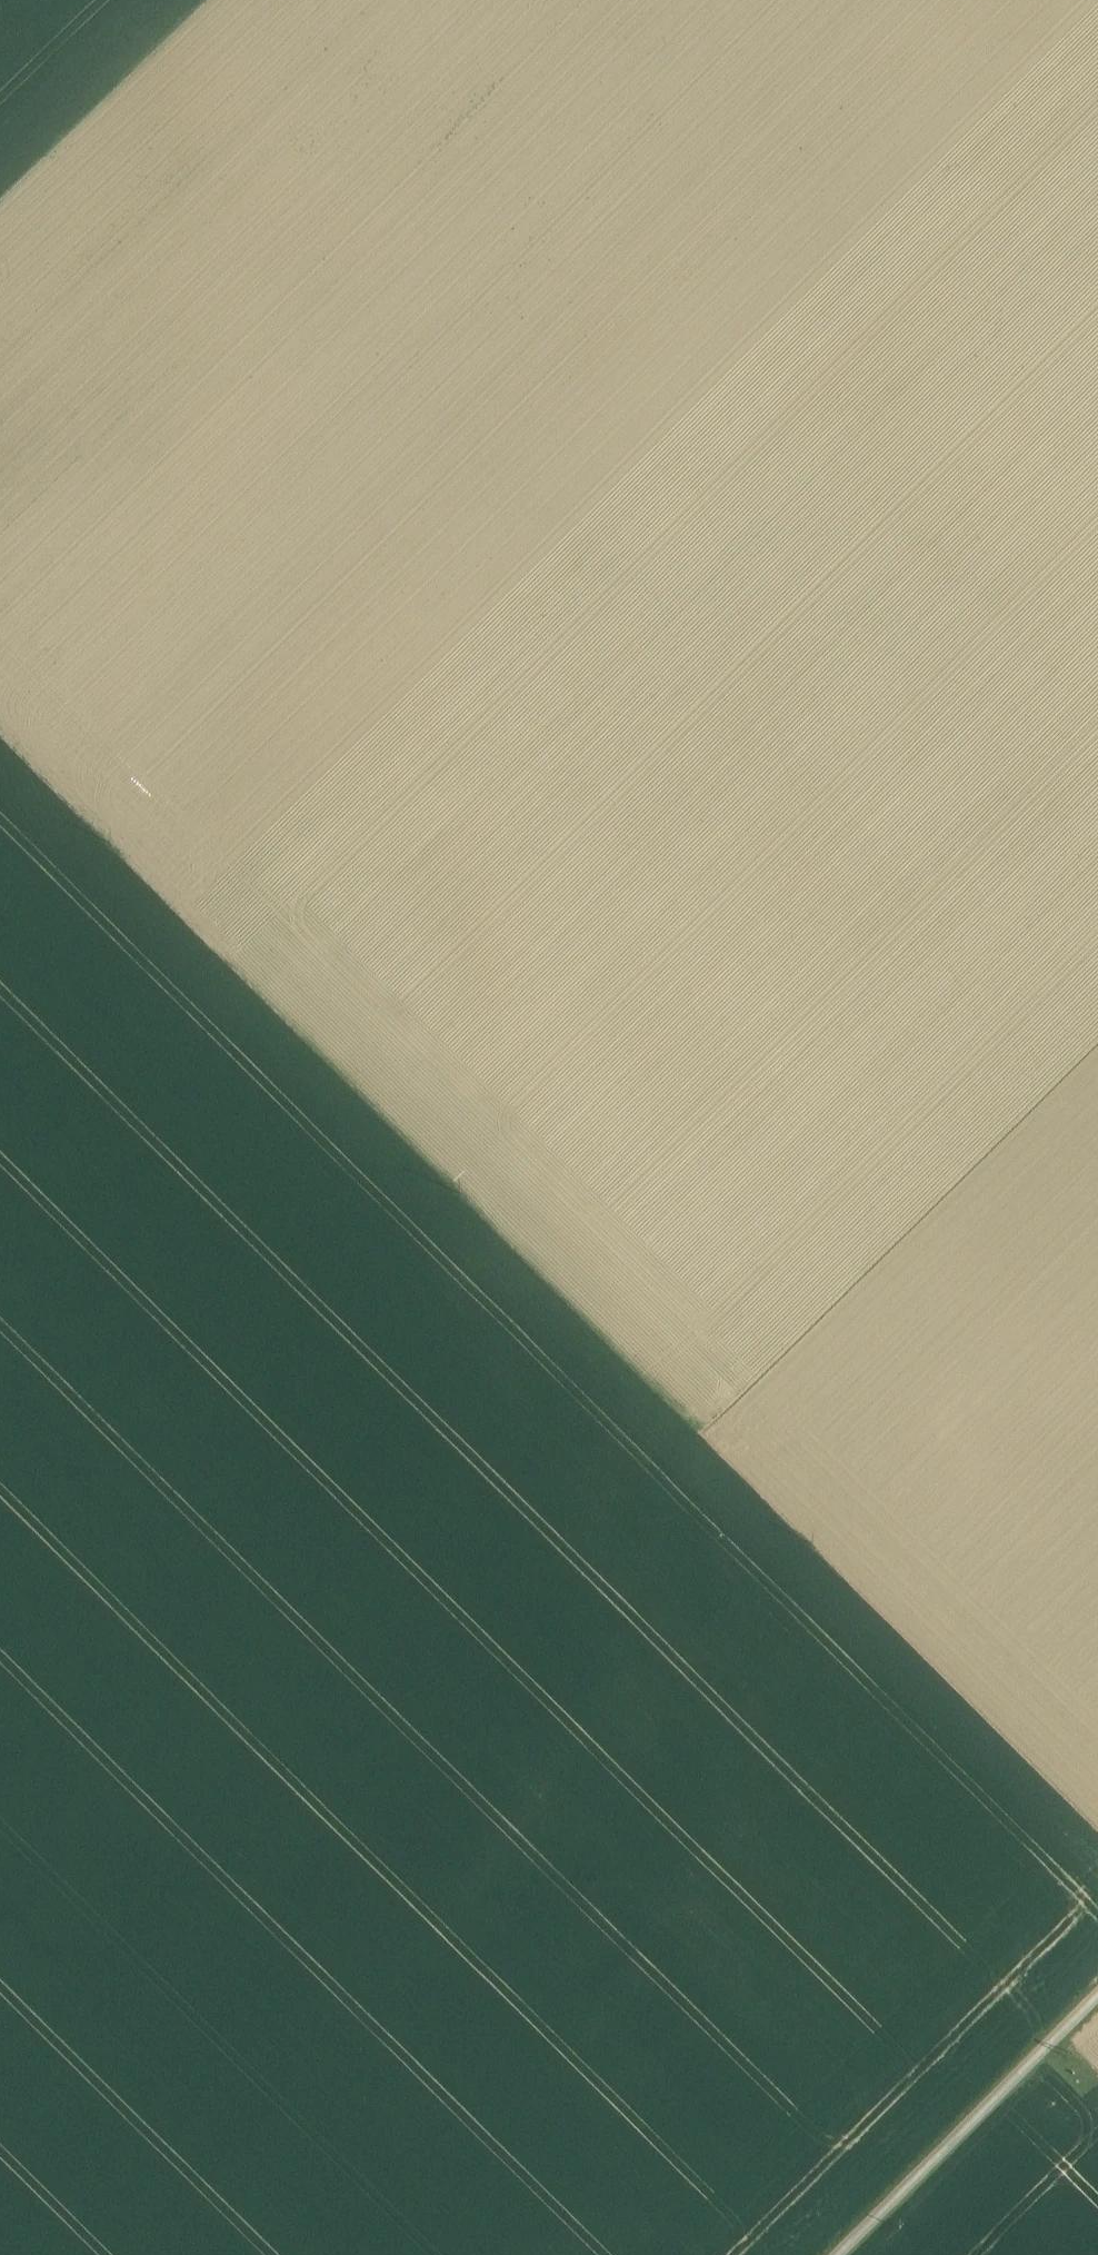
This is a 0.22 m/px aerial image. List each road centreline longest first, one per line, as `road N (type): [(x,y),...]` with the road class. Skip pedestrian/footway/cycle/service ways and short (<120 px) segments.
road 1 (unclassified): [(839,2254),(1097,1996)]

